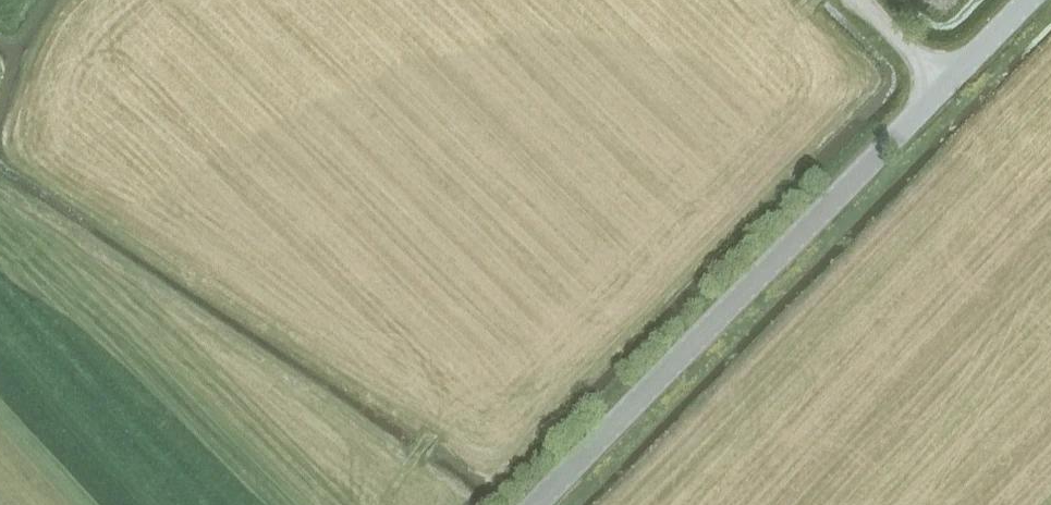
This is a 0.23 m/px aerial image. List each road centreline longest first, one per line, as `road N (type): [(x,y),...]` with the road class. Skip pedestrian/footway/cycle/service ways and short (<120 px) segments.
road 1 (tertiary): [(537,504),(946,84)]
road 2 (unclassified): [(946,84),(860,0)]

